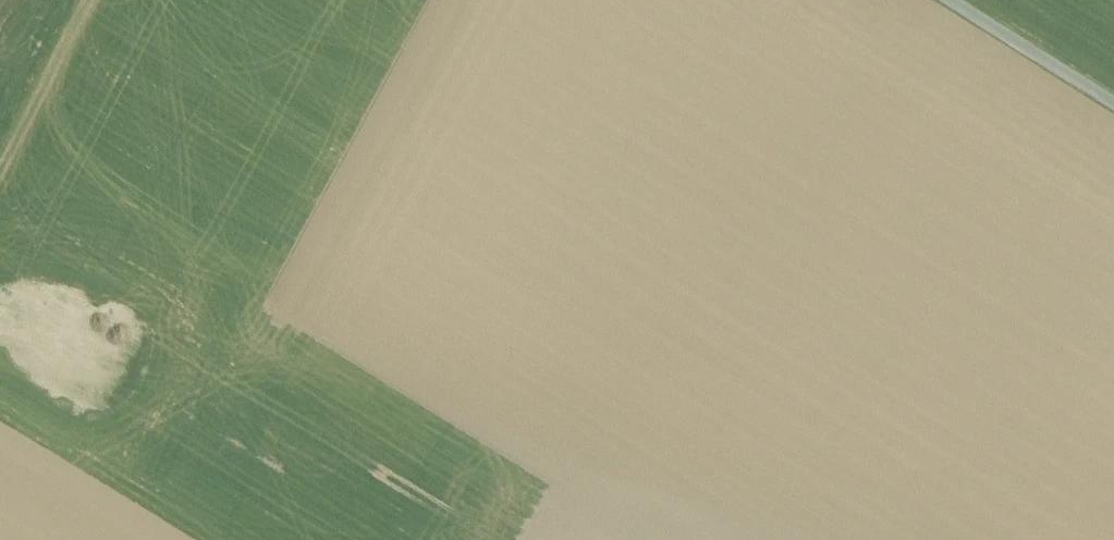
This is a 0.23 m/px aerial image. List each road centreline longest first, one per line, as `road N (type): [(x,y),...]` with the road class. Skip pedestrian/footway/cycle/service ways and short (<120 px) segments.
road 1 (track): [(1113,98),(962,0)]

